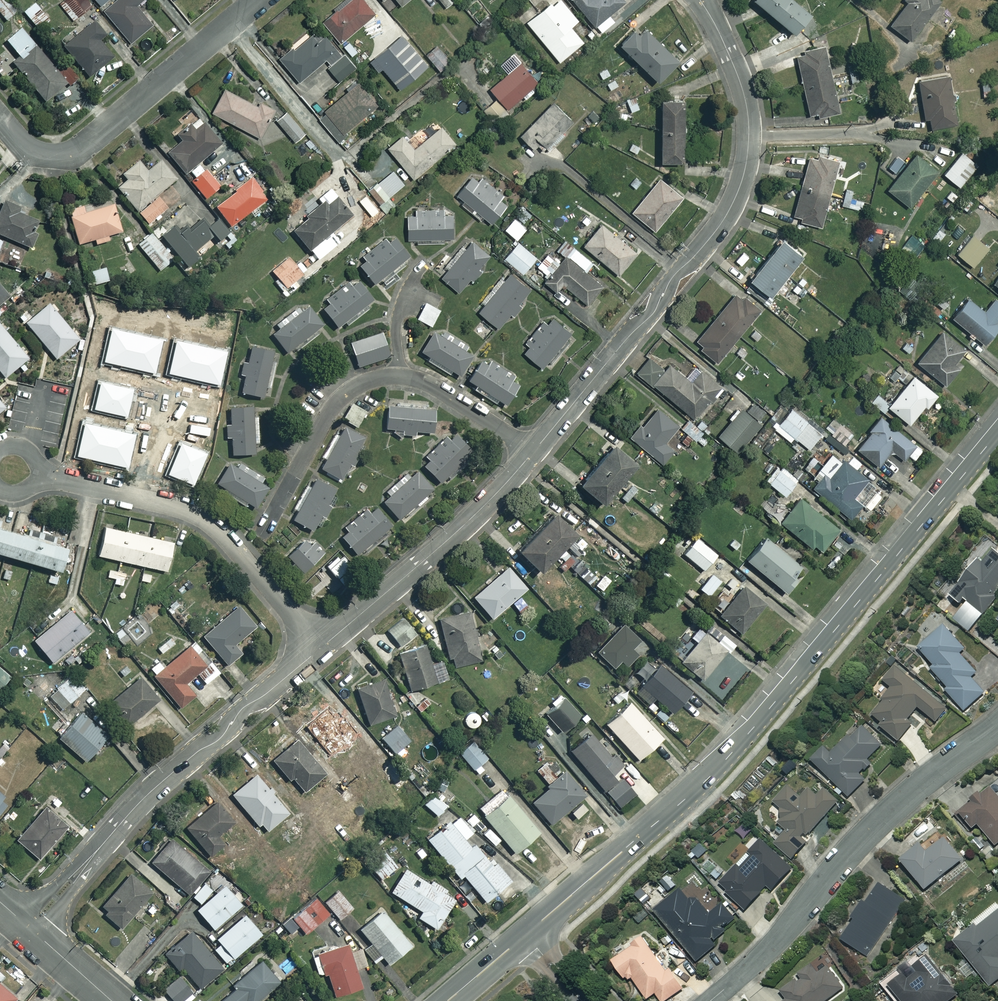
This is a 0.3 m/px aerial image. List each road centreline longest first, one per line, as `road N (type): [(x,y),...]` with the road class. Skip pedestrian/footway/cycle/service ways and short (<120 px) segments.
road 1 (residential): [(700,0),(748,115),(745,167),(732,204),(505,484),(319,649)]
road 2 (tertiary): [(525,934),(728,757),(997,433)]
road 3 (residential): [(319,649),(135,807),(30,927)]
road 4 (residential): [(997,728),(891,809),(772,947),(711,1000)]
road 5 (residential): [(11,468),(205,519),(319,649)]
road 6 (residential): [(258,0),(75,152),(30,151),(0,117)]

